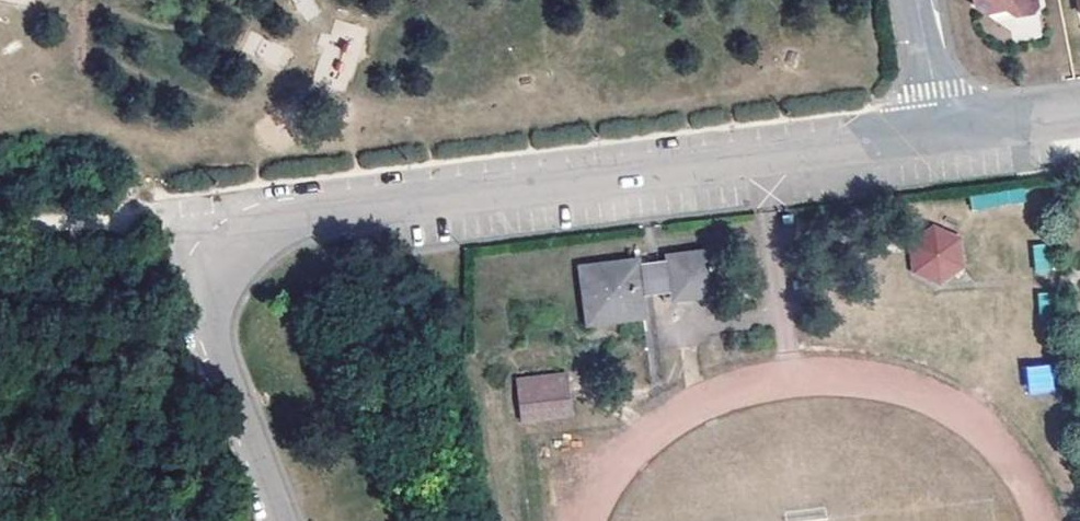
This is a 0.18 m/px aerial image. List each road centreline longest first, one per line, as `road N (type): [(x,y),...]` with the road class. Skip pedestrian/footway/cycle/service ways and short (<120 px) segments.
road 1 (residential): [(207,269),(227,246),(274,218),(941,134)]
road 2 (unclassified): [(275,520),(203,335),(197,300),(207,269)]
road 3 (track): [(0,222),(173,219),(207,269)]
road 4 (residential): [(941,134),(1079,117)]
road 5 (residential): [(916,0),(941,134)]

